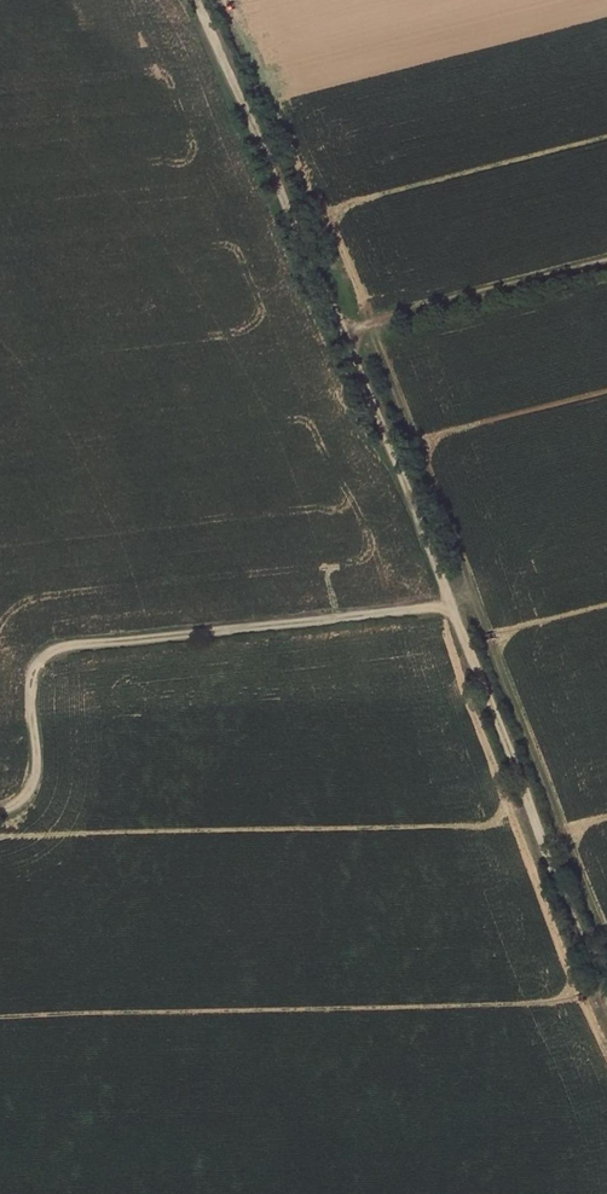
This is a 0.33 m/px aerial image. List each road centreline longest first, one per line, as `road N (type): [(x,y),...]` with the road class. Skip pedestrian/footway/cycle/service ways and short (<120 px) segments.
road 1 (track): [(606,995),(191,0)]
road 2 (track): [(452,614),(65,652),(34,681),(36,785),(0,823)]
road 3 (track): [(338,341),(606,273)]

